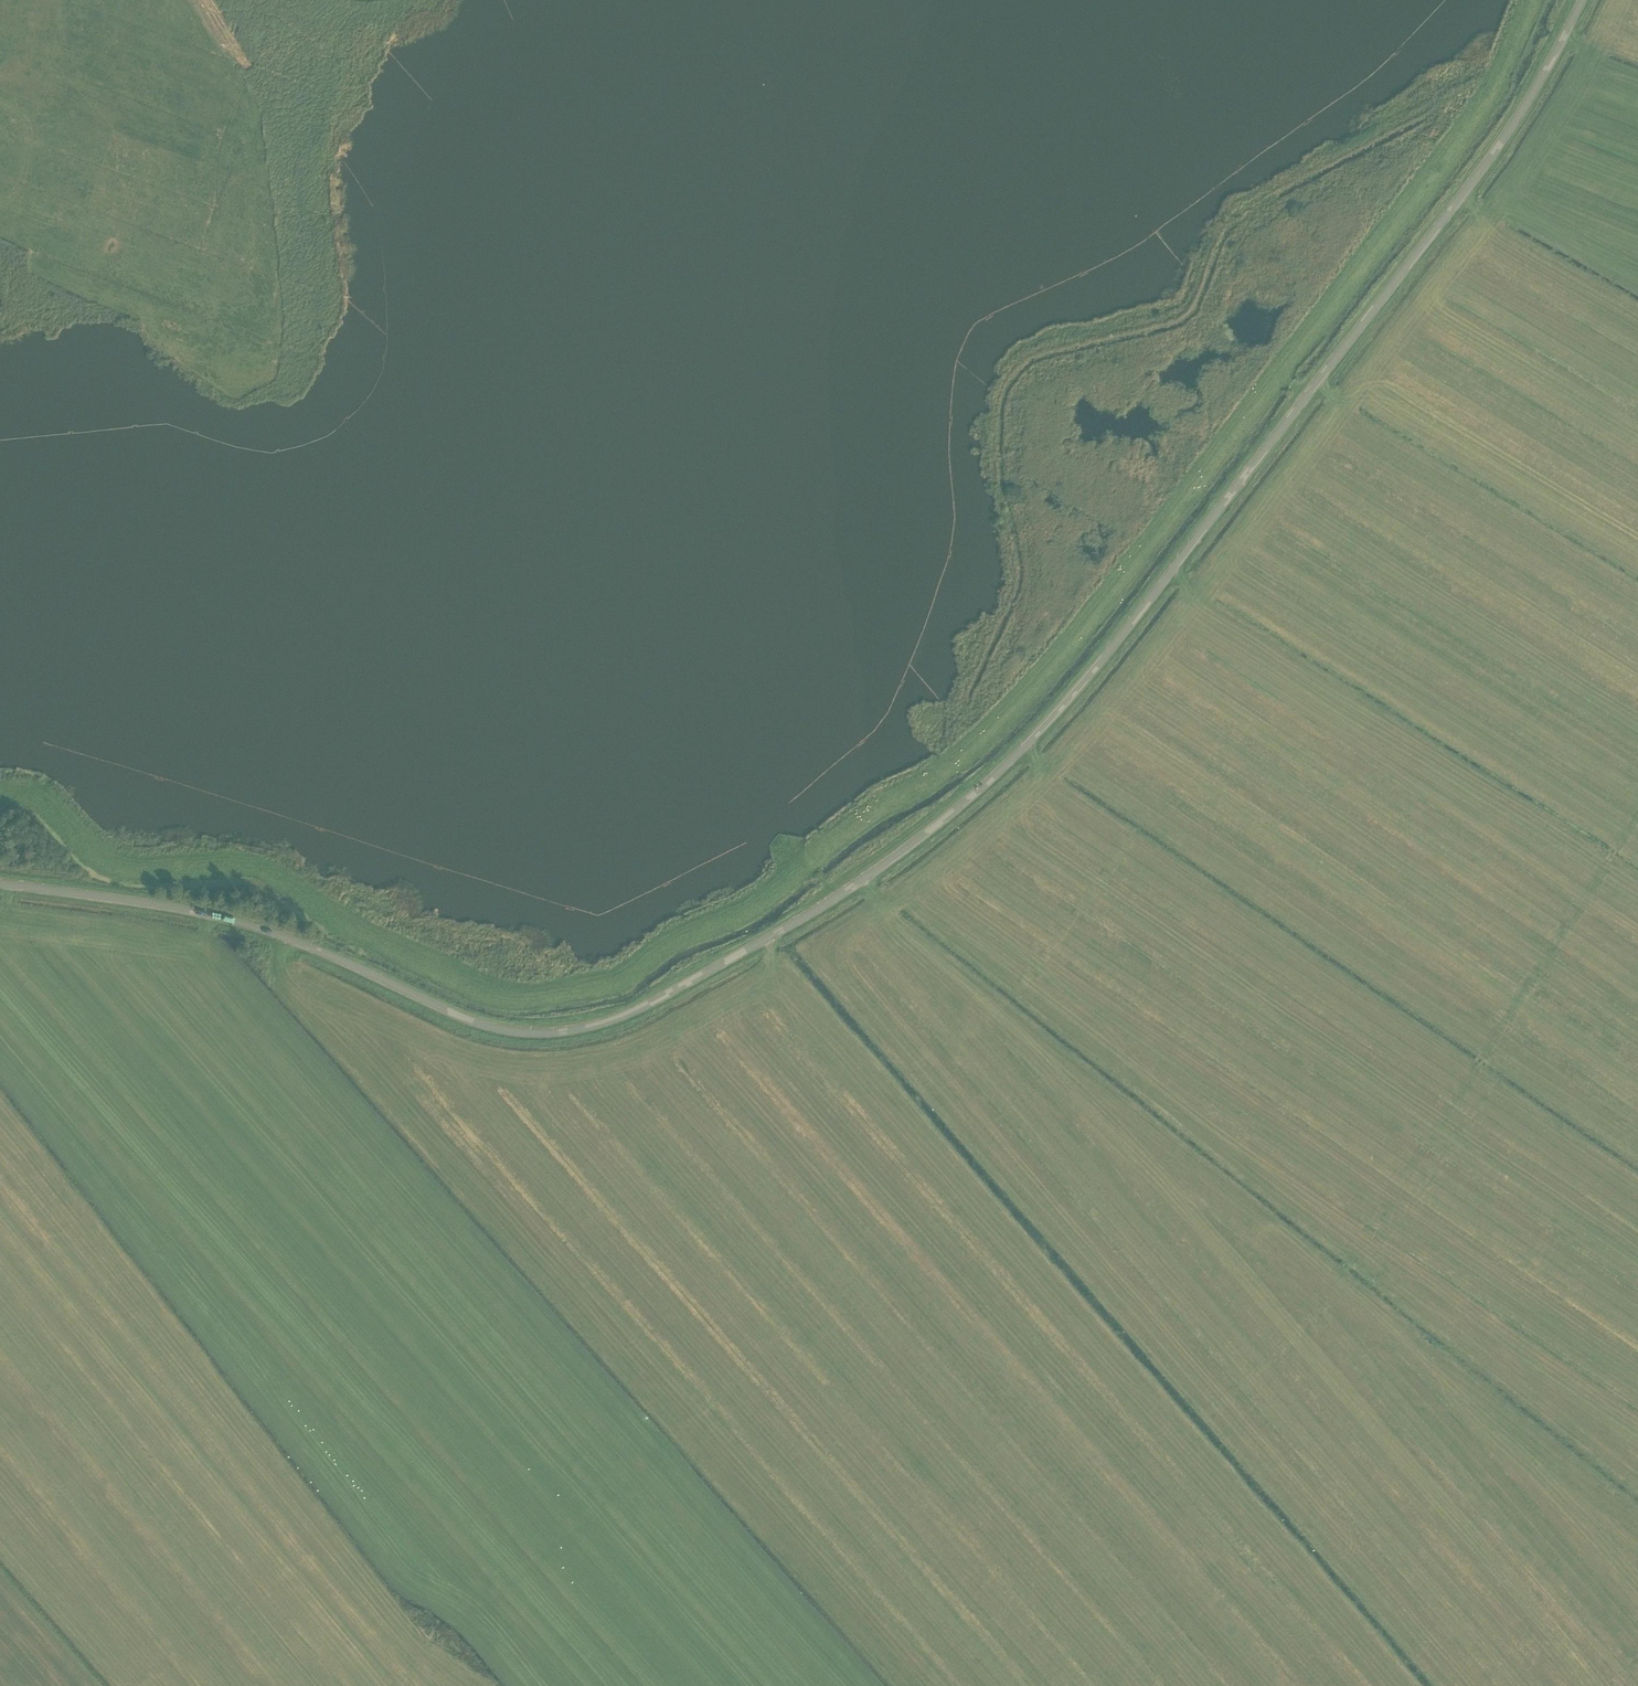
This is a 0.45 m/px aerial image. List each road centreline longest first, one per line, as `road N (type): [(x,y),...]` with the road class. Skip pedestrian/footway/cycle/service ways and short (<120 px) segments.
road 1 (unclassified): [(0,883),(235,920),(483,1025),(535,1033),(626,1014),(763,941),(949,815),(1079,687),(1500,143),(1583,0)]

